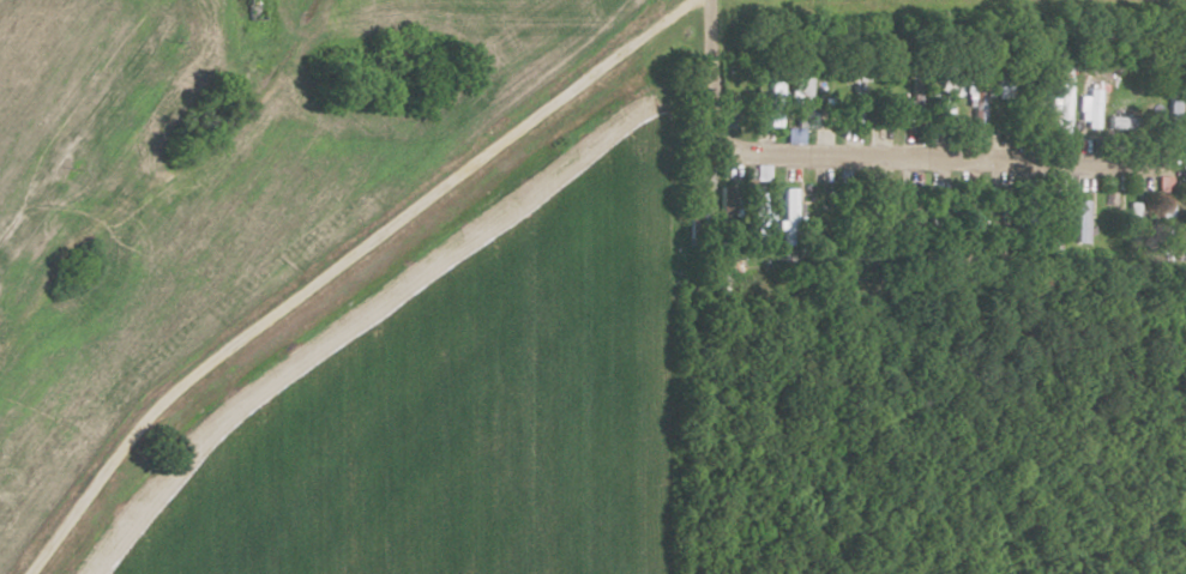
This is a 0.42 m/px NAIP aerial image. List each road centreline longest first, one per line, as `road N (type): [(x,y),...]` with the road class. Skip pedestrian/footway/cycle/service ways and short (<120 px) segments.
road 1 (residential): [(27,573),(113,451),(176,385),(690,0)]
road 2 (residential): [(1172,174),(720,152),(709,0)]
road 3 (residential): [(0,360),(59,266),(149,185),(265,103),(330,0)]

